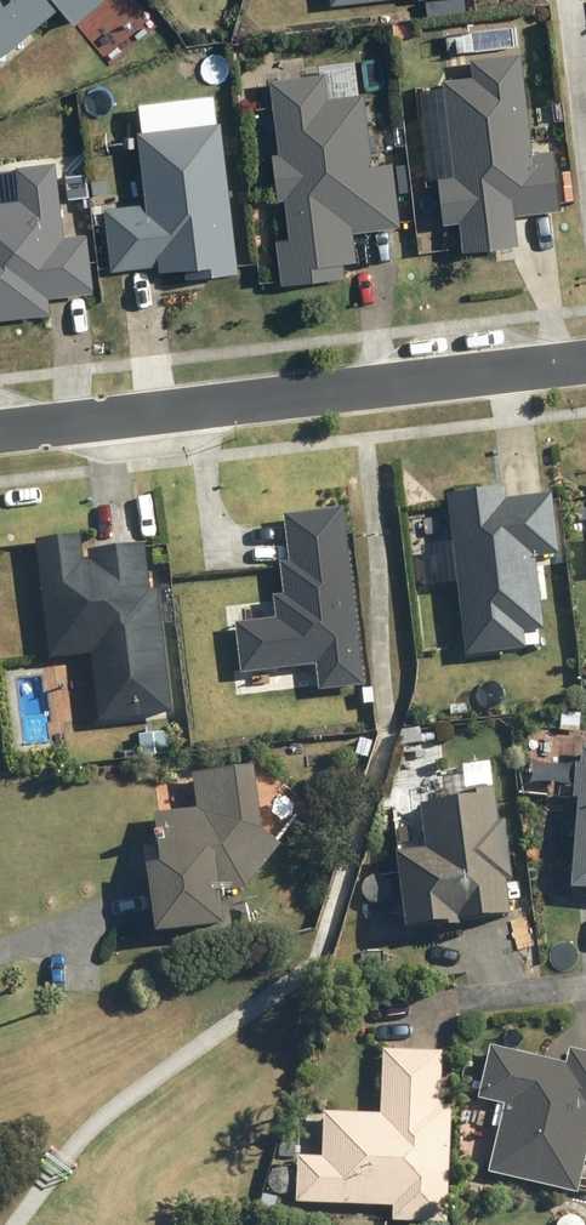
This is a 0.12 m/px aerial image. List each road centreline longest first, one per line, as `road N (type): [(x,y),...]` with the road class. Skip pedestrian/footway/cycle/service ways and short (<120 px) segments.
road 1 (residential): [(0,437),(585,365)]

